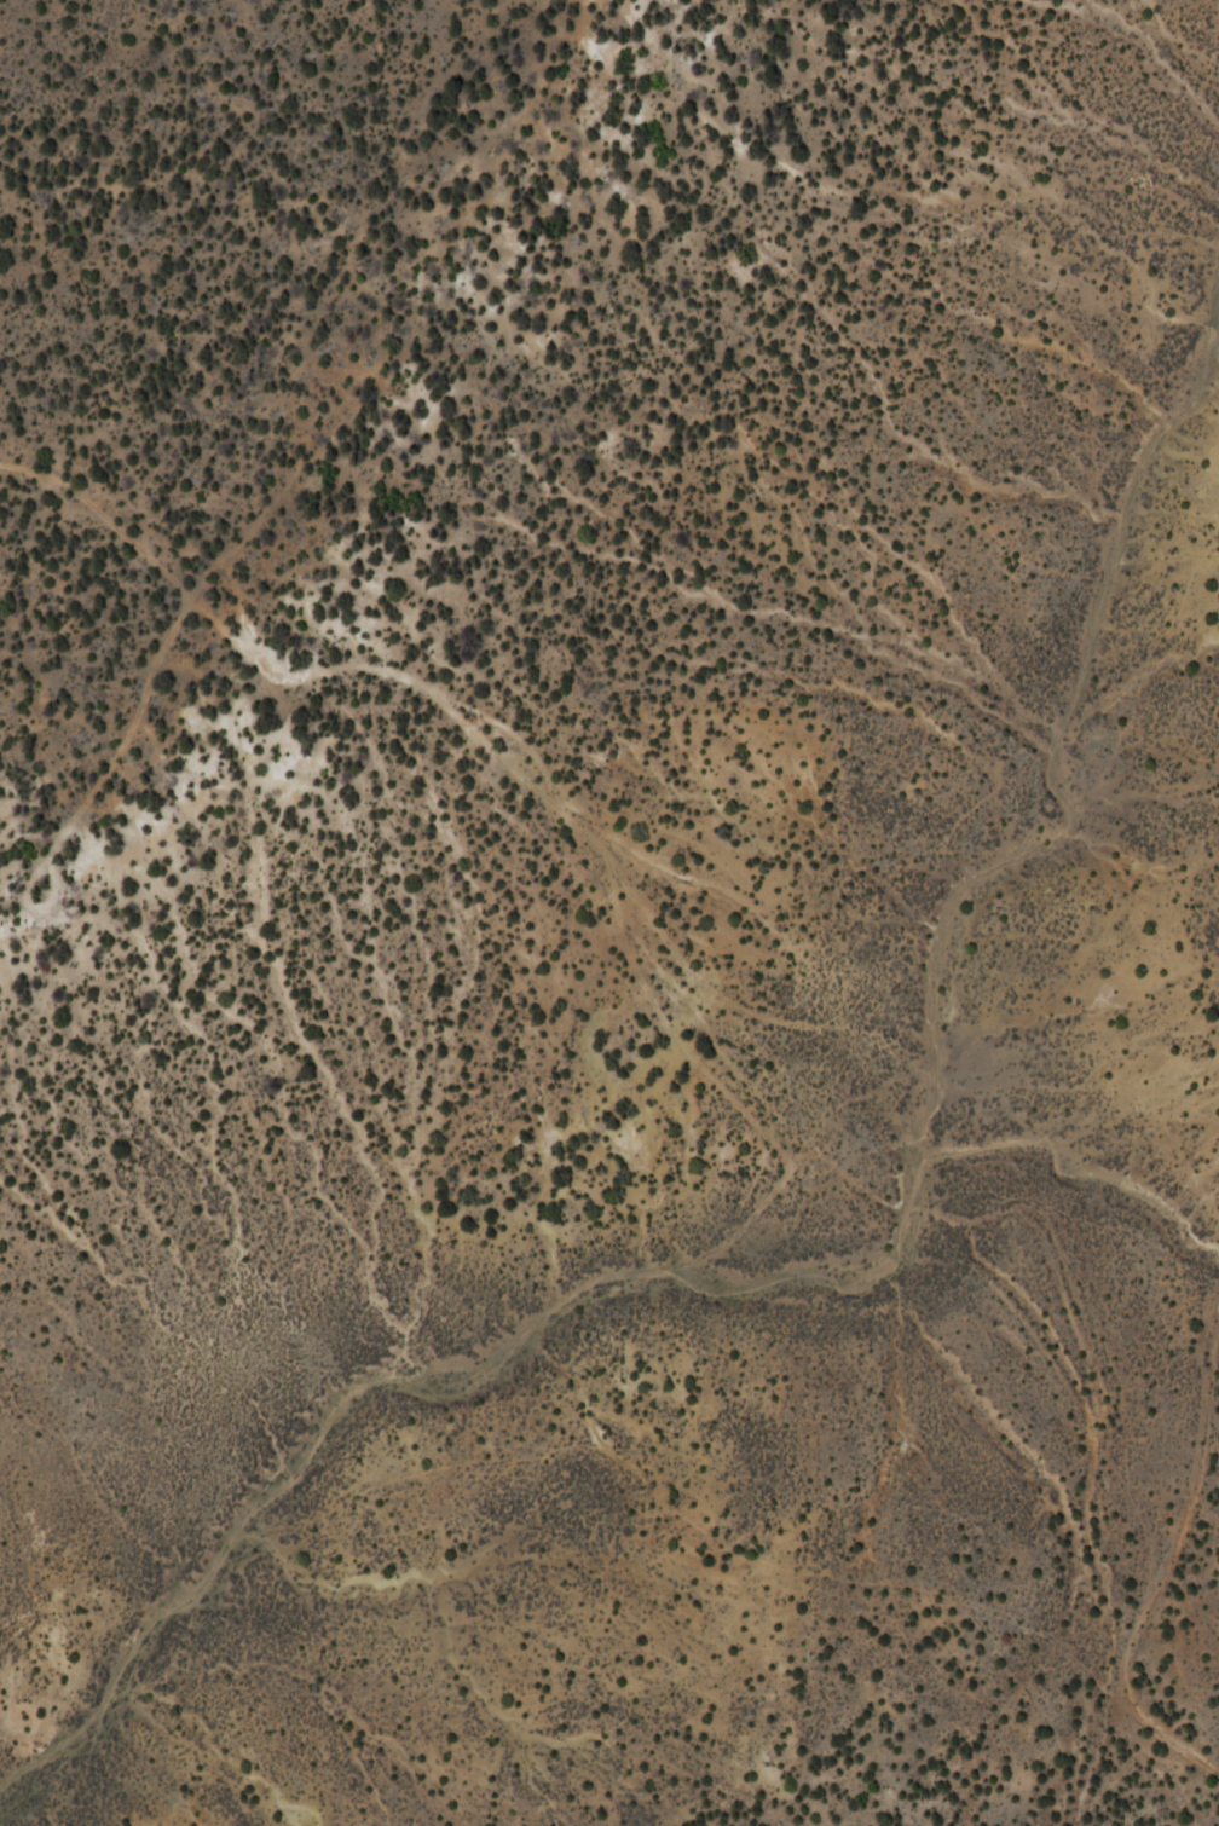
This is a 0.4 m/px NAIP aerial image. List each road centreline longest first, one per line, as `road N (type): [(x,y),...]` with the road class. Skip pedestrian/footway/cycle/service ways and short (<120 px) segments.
road 1 (track): [(862,1032),(780,1021),(711,990),(675,960),(602,848),(417,686),(256,663),(65,482),(0,463)]
road 2 (track): [(1218,1773),(1157,1733),(1122,1682),(1198,1455),(1215,1371)]

